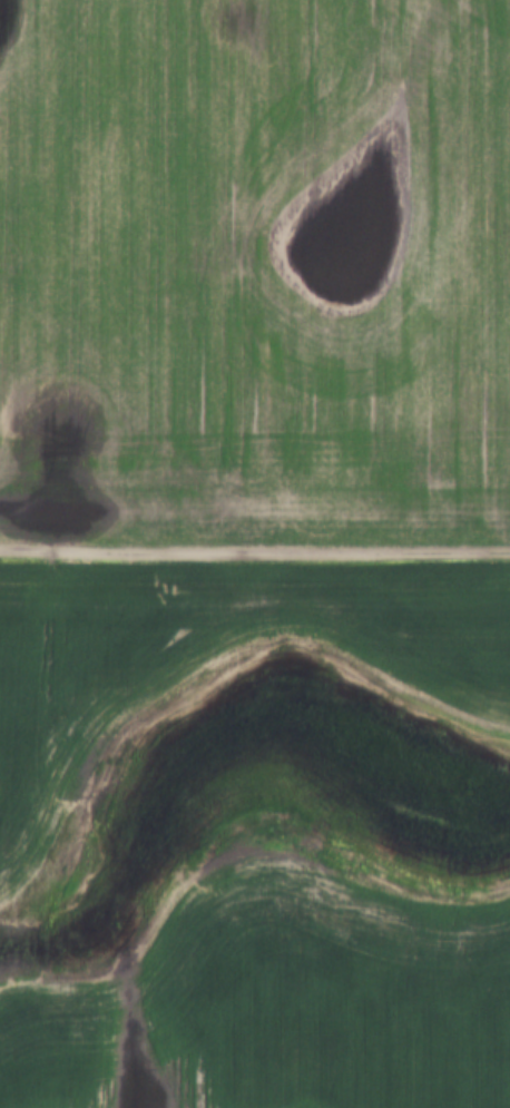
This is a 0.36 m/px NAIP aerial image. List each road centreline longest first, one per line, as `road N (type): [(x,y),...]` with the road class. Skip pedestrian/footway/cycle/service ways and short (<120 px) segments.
road 1 (track): [(0,548),(509,549)]

